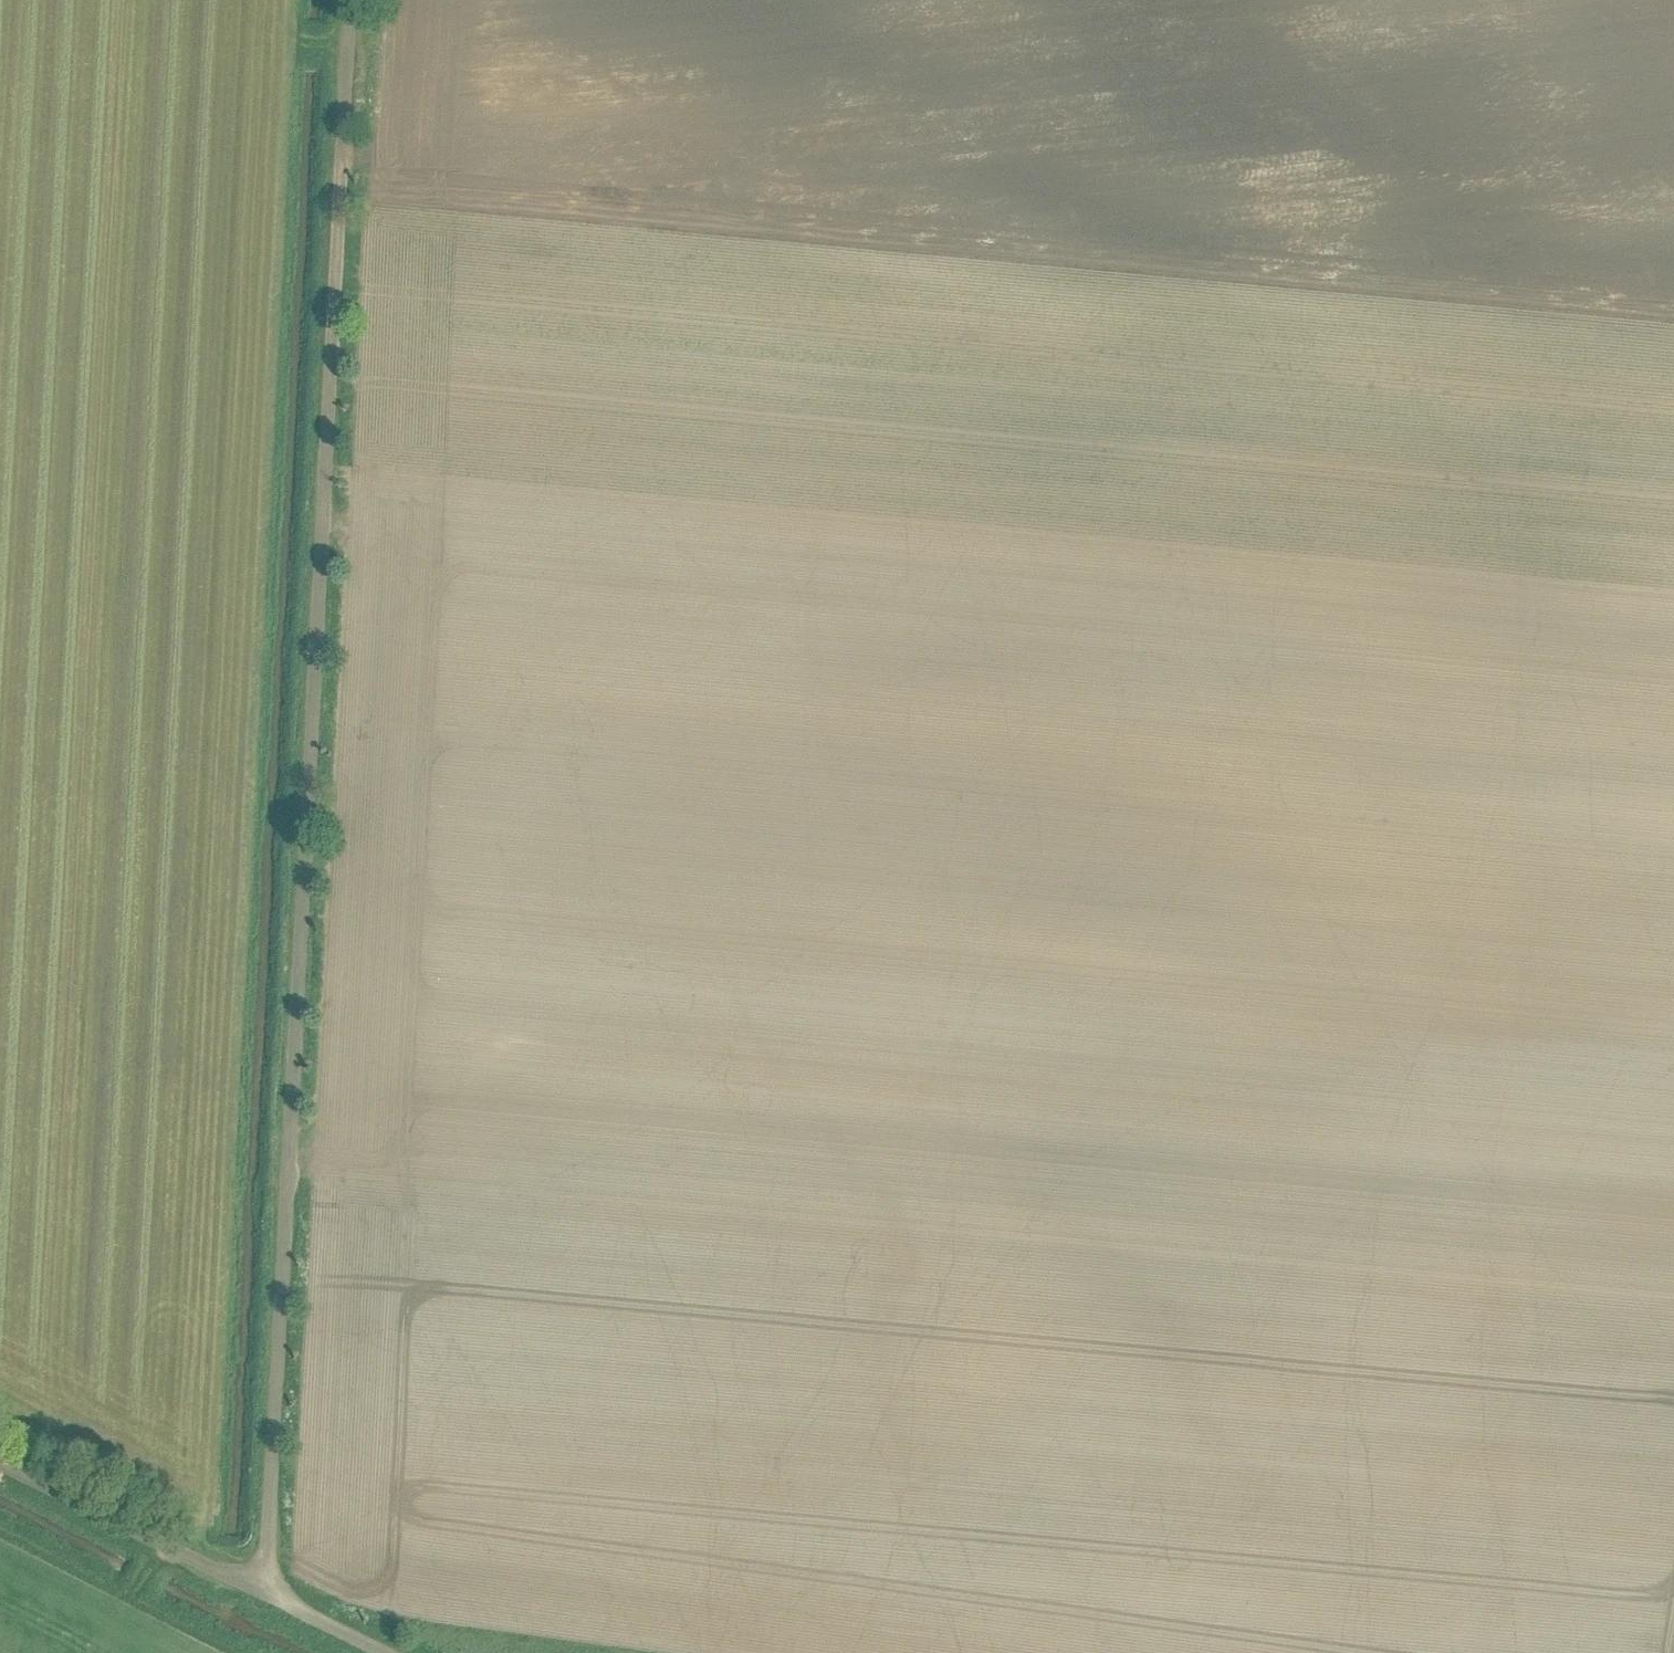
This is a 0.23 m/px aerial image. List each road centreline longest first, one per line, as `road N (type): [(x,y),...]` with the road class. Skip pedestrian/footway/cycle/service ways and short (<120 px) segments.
road 1 (unclassified): [(243,1597),(331,0)]
road 2 (unclassified): [(243,1597),(0,1476)]
road 3 (unclassified): [(359,1652),(243,1597)]

